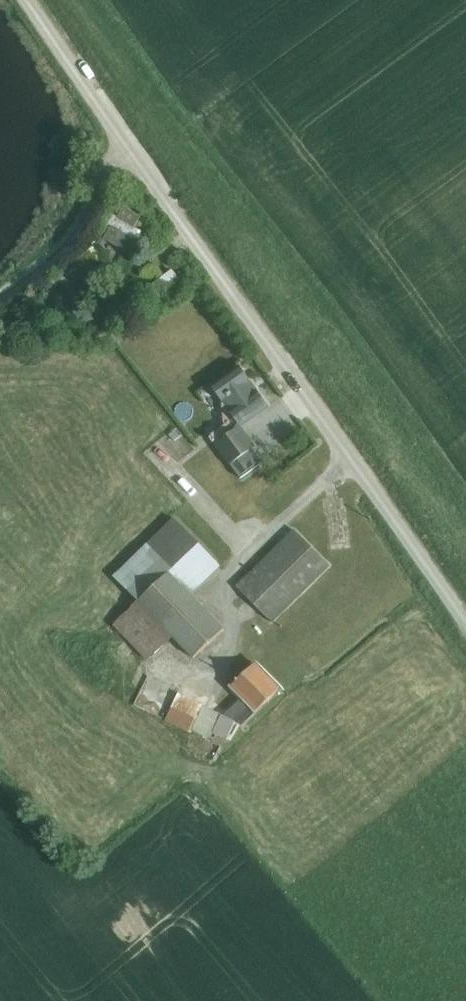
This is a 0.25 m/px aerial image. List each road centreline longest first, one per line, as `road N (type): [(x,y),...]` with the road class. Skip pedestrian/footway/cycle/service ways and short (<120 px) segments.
road 1 (unclassified): [(26,0),(465,621)]

